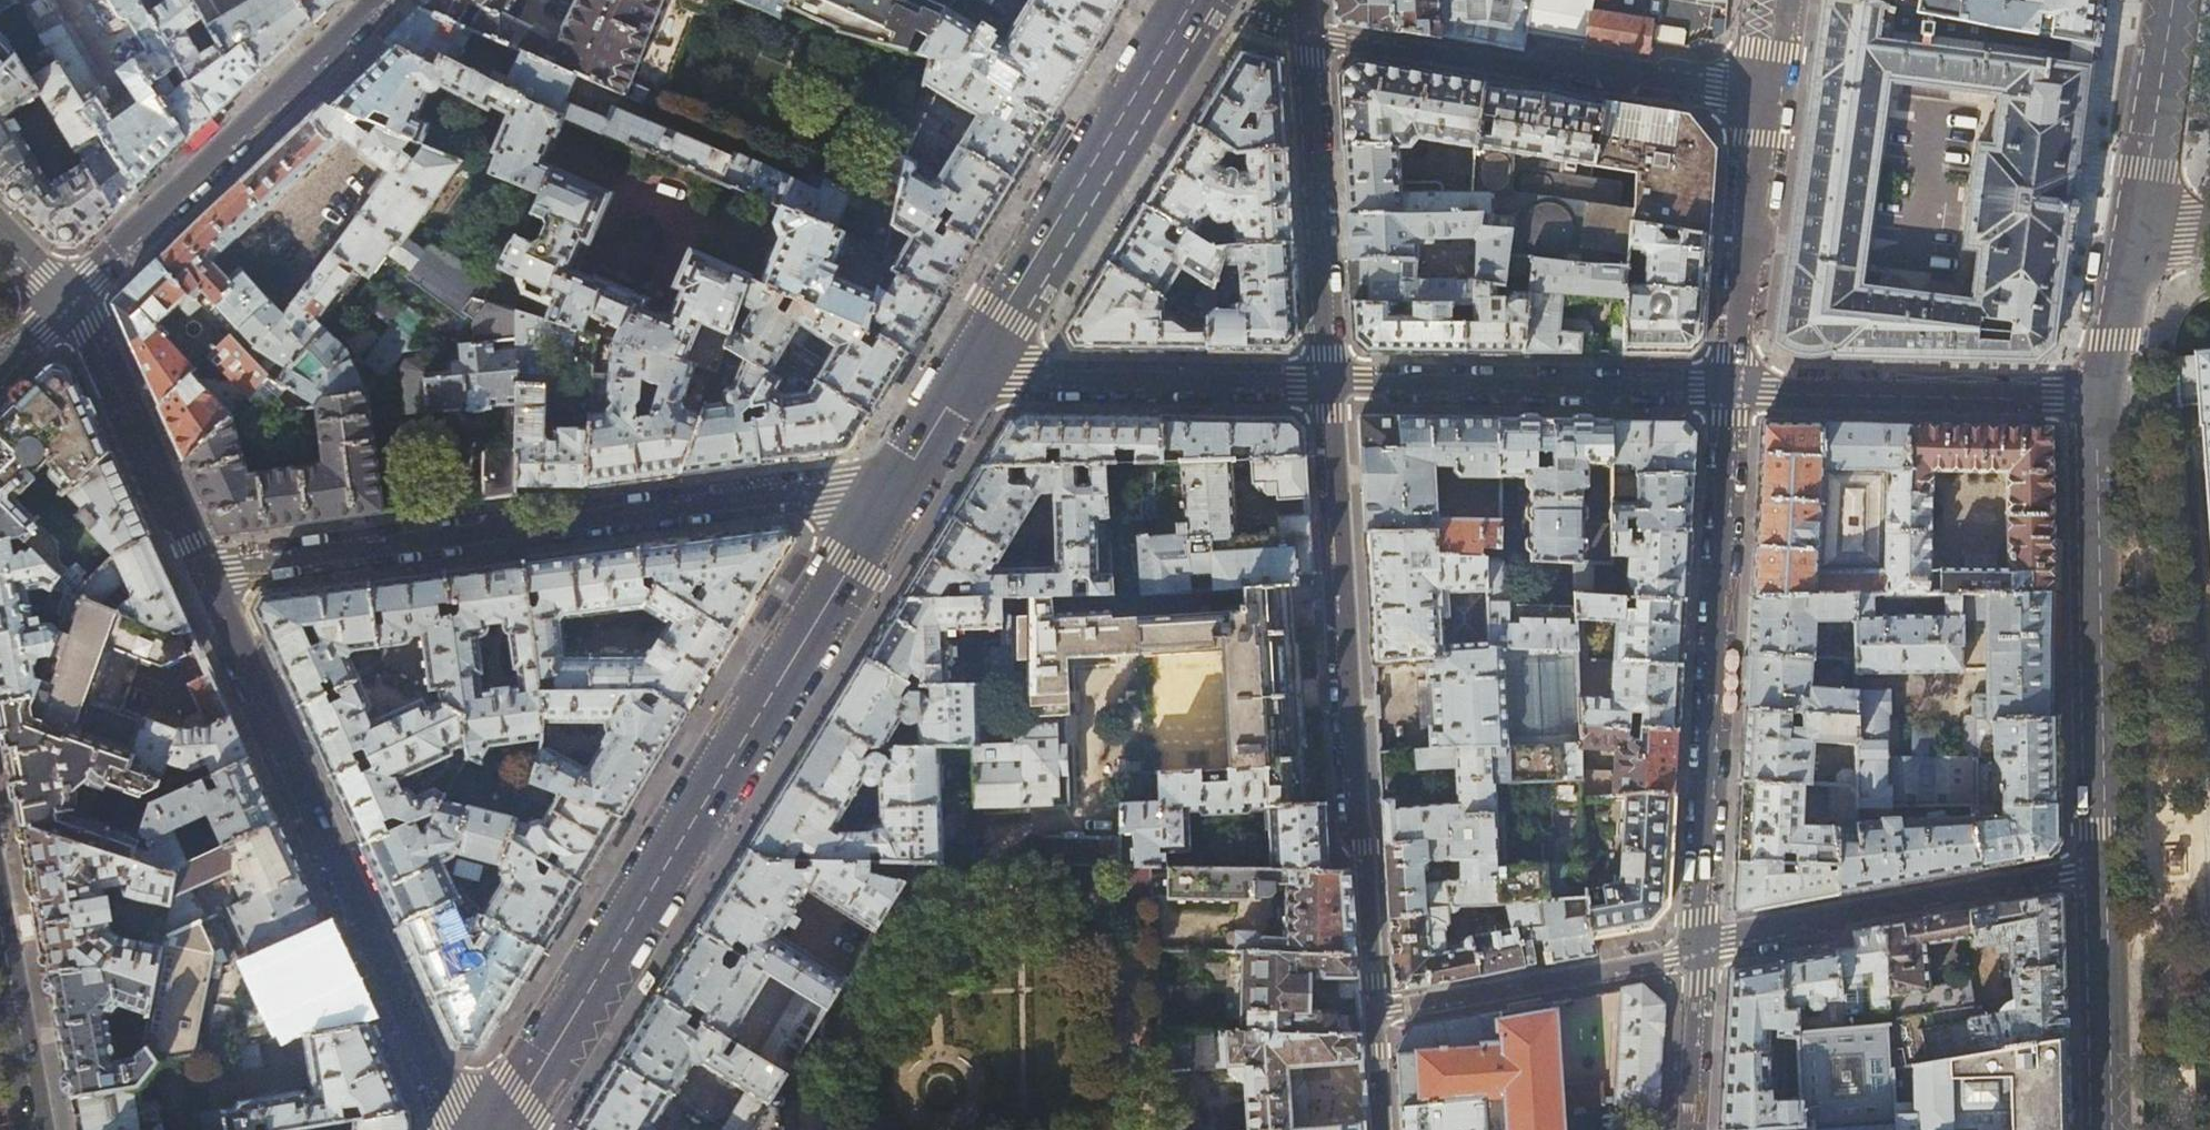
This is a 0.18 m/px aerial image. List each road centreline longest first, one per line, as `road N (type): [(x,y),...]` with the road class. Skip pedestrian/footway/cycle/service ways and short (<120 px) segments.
road 1 (secondary): [(905,478),(504,1129)]
road 2 (residential): [(1381,1129),(1328,379)]
road 3 (residential): [(201,570),(905,478)]
road 4 (tertiary): [(201,570),(456,1129)]
road 5 (residential): [(1731,386),(1699,951)]
road 6 (residential): [(2107,395),(2098,434),(2104,867)]
road 7 (residential): [(1309,36),(1773,97)]
road 8 (secondary): [(1199,0),(964,378)]
road 9 (residential): [(381,0),(73,295)]
road 10 (residential): [(2104,867),(1699,951)]
road 11 (residential): [(1731,386),(1328,379)]
road 12 (residential): [(2107,395),(1731,386)]
road 13 (residential): [(1328,379),(964,378)]
road 14 (residential): [(1328,379),(1309,36)]
road 15 (tertiary): [(73,295),(201,570)]
road 16 (residential): [(1773,97),(1731,386)]
road 17 (residential): [(2104,867),(2111,1129)]
road 18 (residential): [(2171,0),(2132,242)]
road 19 (secondary): [(35,1129),(0,943)]
road 20 (residential): [(1699,951),(1688,1129)]
road 21 (residential): [(2132,242),(2107,395)]

